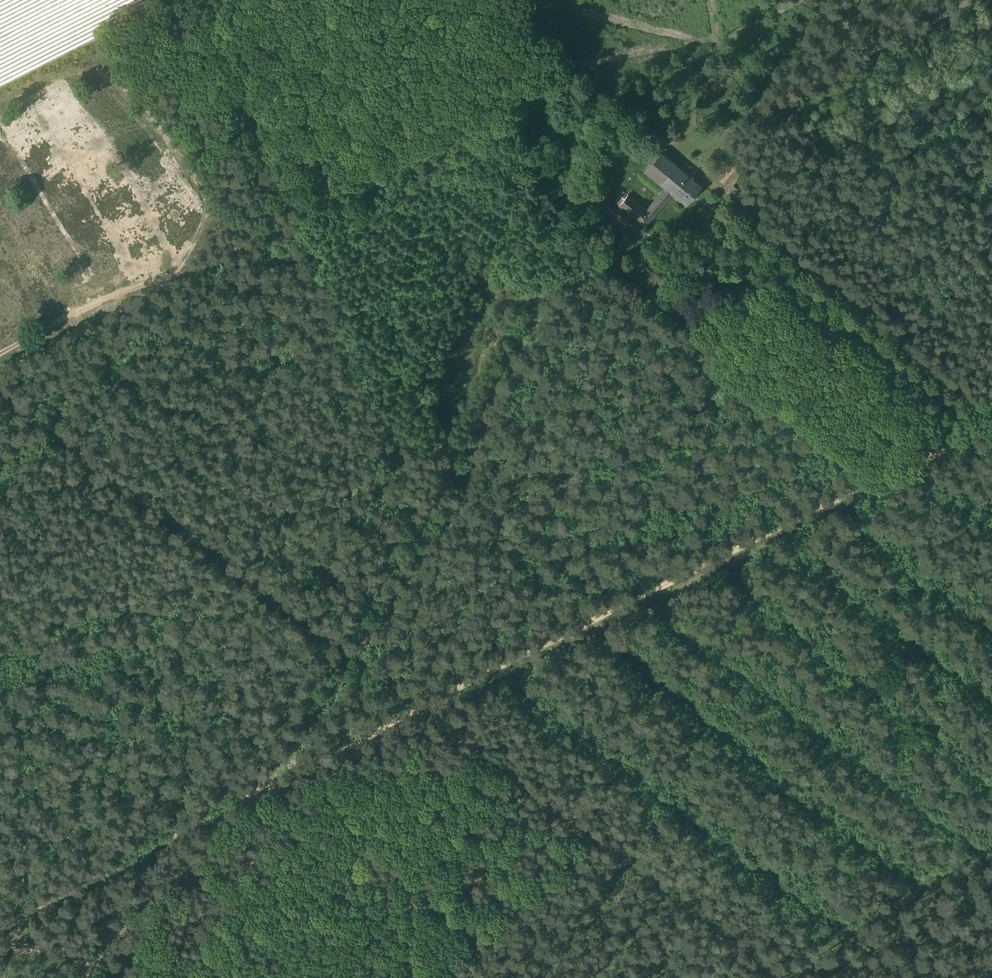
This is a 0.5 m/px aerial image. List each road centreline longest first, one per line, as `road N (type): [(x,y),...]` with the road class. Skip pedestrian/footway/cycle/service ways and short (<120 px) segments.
road 1 (track): [(968,428),(706,568),(262,787)]
road 2 (track): [(262,787),(456,512),(495,378),(601,206)]
road 3 (track): [(417,708),(780,977)]
road 4 (track): [(960,0),(663,141),(601,206)]
road 5 (track): [(185,266),(474,155)]
road 6 (track): [(262,787),(0,929)]
road 7 (track): [(90,977),(262,787)]
road 8 (track): [(991,839),(884,900),(782,977)]
road 9 (track): [(185,266),(0,356)]
road 10 (track): [(134,977),(0,946)]

